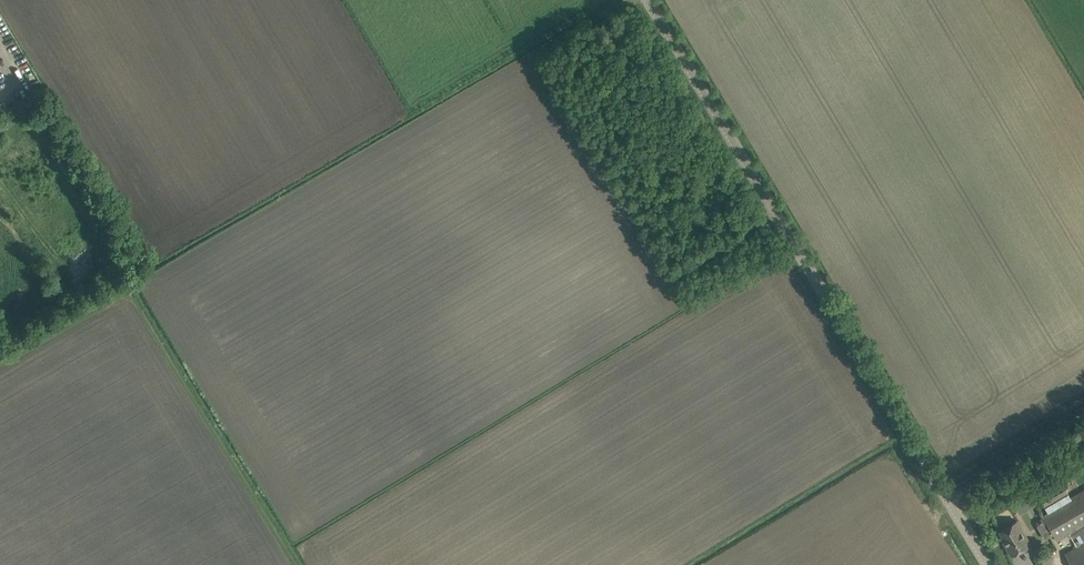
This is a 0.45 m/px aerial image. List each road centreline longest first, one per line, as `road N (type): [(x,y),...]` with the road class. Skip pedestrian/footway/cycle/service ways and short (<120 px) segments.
road 1 (unclassified): [(988,564),(648,0)]

